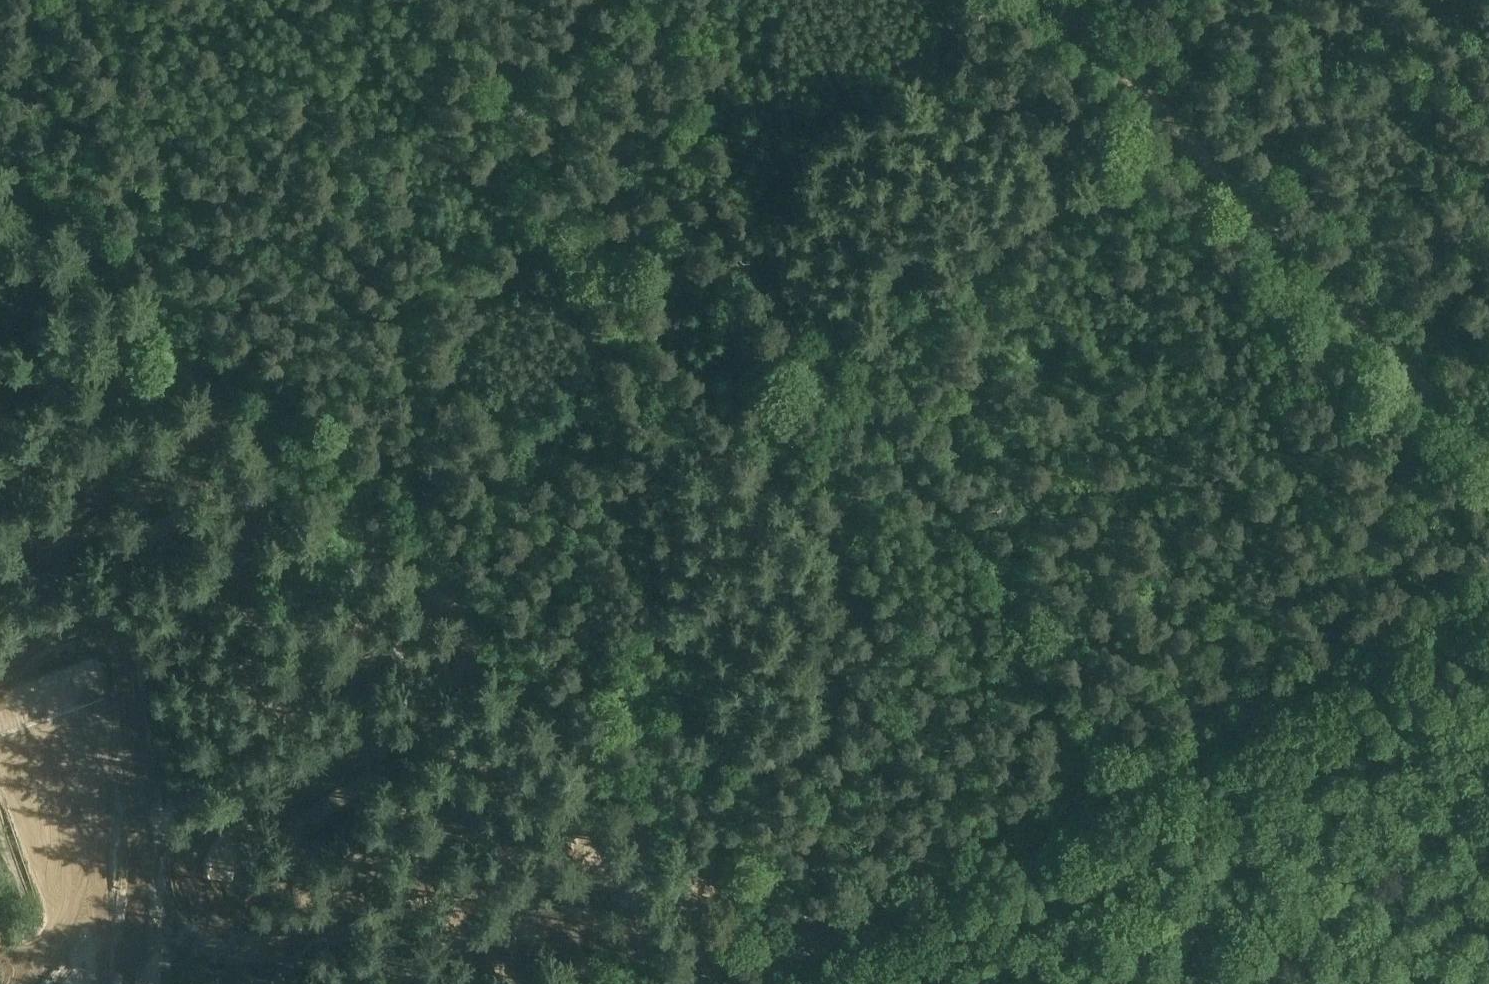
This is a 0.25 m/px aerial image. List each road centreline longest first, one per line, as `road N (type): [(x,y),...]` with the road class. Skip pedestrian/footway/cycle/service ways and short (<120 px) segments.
road 1 (track): [(188,322),(786,929)]
road 2 (track): [(1071,0),(1488,443)]
road 3 (track): [(1075,983),(1338,851),(1488,758)]
road 4 (track): [(0,150),(41,166),(188,322)]

